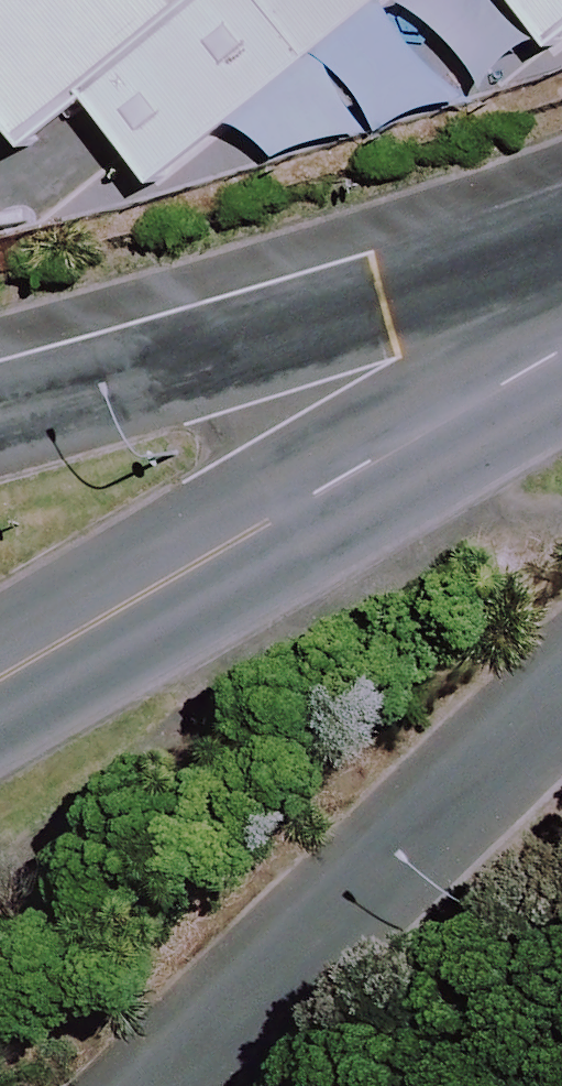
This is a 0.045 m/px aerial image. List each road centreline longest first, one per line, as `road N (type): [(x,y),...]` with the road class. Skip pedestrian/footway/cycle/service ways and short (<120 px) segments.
road 1 (unclassified): [(0,658),(561,327)]
road 2 (secondary): [(561,642),(145,1085)]
road 3 (secondary): [(0,384),(374,271),(561,205)]

